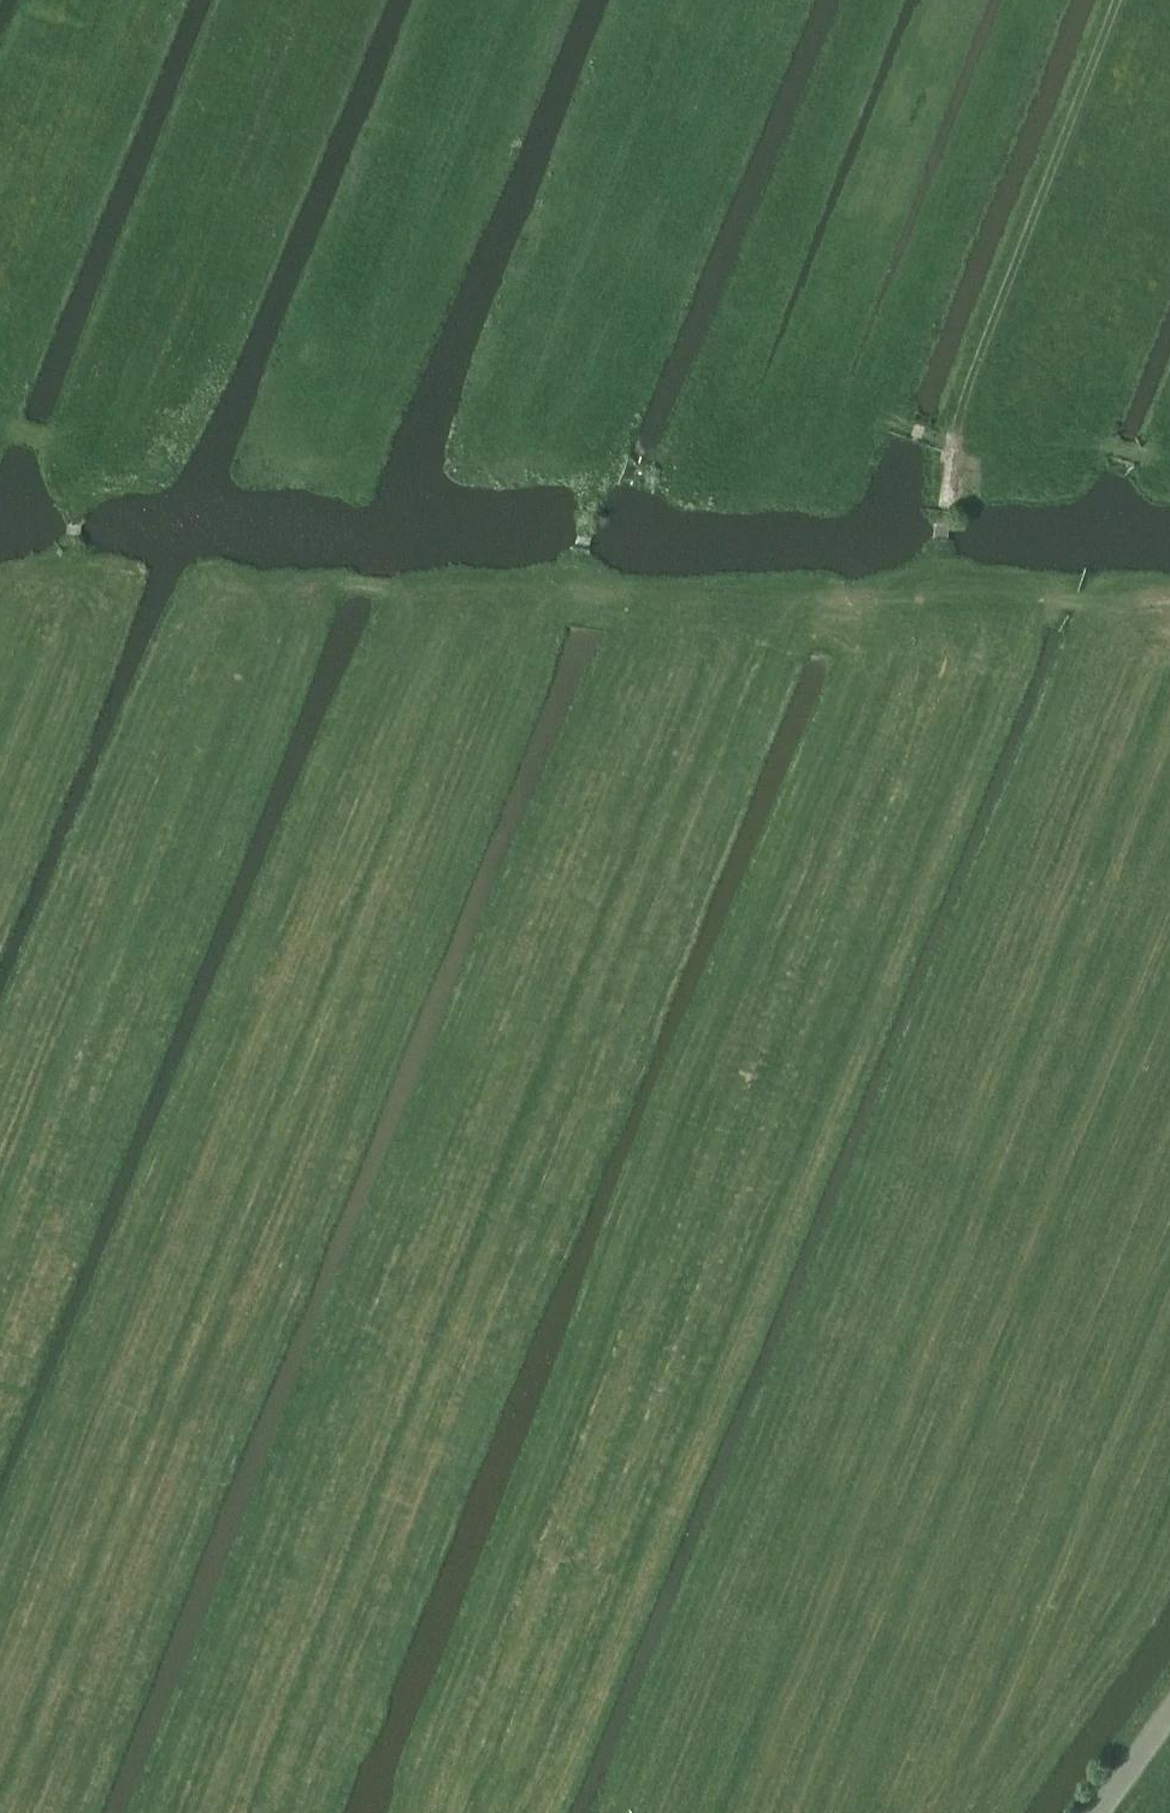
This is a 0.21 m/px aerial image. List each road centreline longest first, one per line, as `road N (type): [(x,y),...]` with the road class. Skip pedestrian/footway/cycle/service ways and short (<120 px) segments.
road 1 (track): [(449,1812),(928,573),(943,517),(943,426),(1111,0)]
road 2 (unclassified): [(1099,1812),(1169,1712)]

